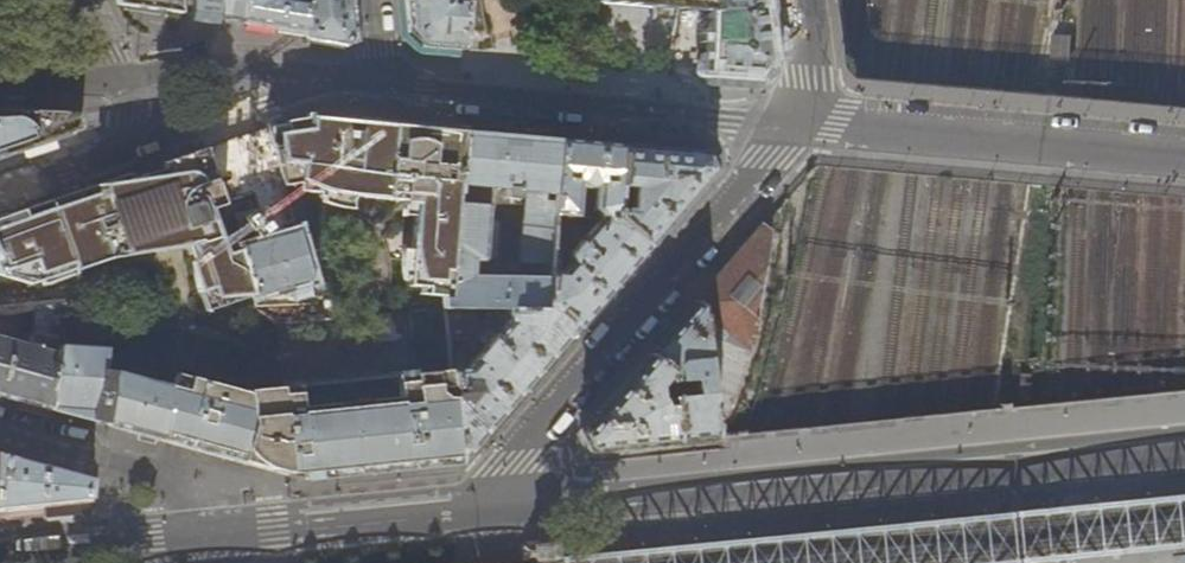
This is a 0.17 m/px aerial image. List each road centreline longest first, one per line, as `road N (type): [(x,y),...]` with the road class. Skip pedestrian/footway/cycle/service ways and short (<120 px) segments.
road 1 (primary): [(1184,450),(465,516)]
road 2 (residential): [(797,119),(784,145),(465,516)]
road 3 (residential): [(797,119),(377,85)]
road 4 (residential): [(1184,153),(797,119)]
road 5 (primary): [(465,516),(210,536)]
road 6 (residential): [(210,536),(207,510),(162,476),(0,429)]
road 7 (residential): [(327,81),(123,152)]
road 8 (residential): [(327,81),(252,68),(117,75)]
road 9 (primary): [(210,536),(0,559)]
road 10 (residential): [(123,152),(0,194)]
road 11 (residential): [(797,119),(805,76),(795,0)]

